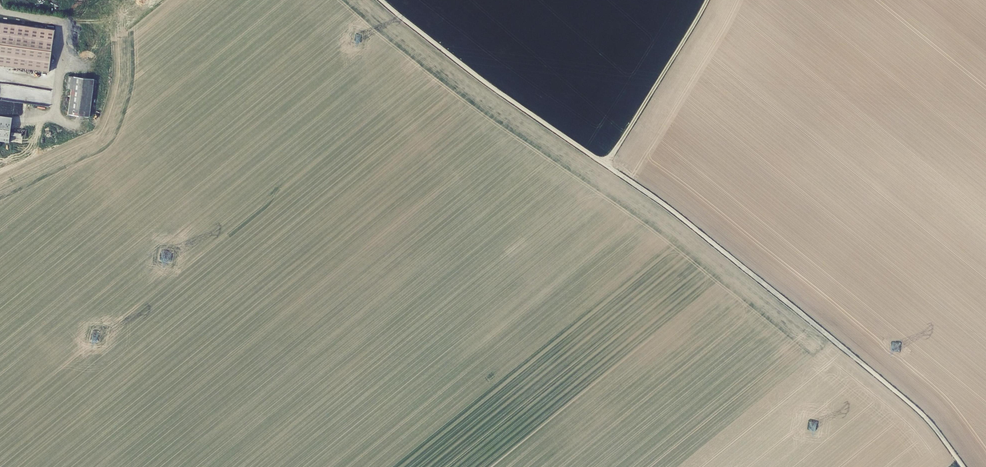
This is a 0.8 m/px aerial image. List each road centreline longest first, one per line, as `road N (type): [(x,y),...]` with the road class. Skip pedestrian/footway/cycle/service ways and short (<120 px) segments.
road 1 (unclassified): [(380,0),(817,327),(922,415),(963,466)]
road 2 (track): [(606,165),(707,0)]
road 3 (track): [(0,14),(61,25),(51,113)]

